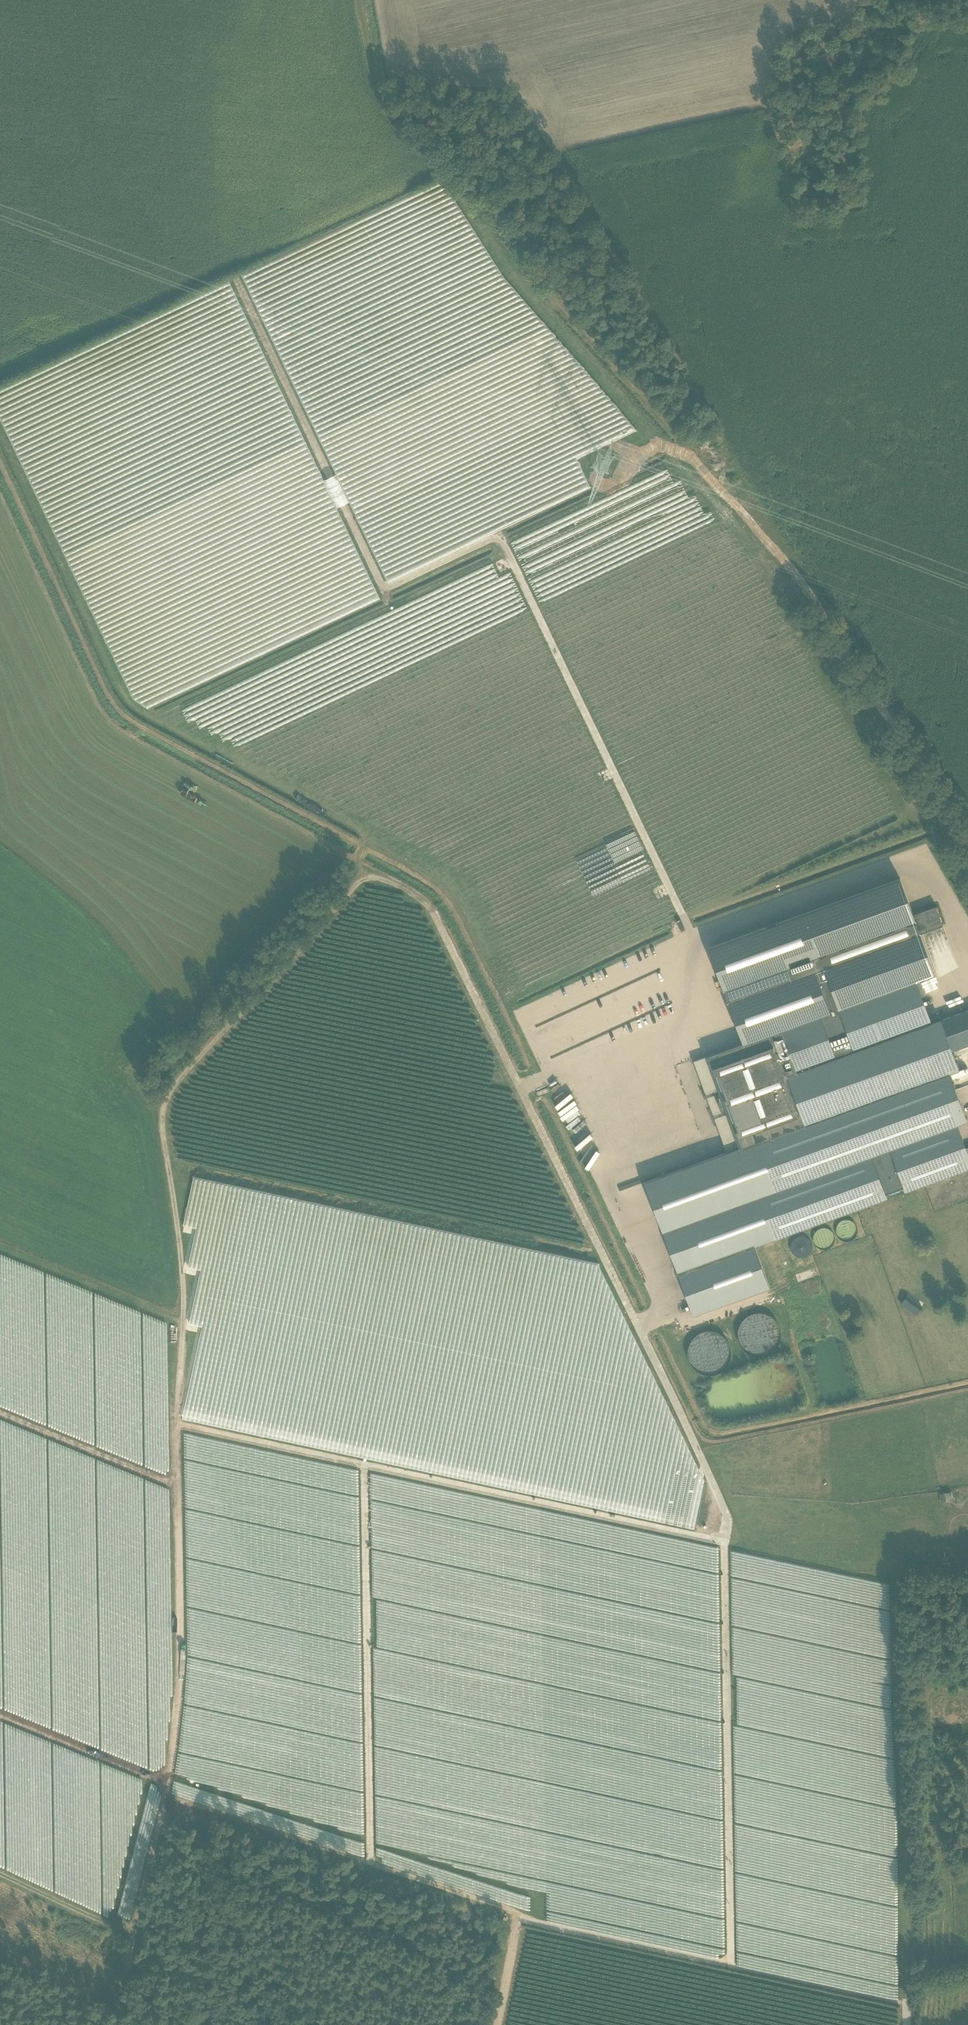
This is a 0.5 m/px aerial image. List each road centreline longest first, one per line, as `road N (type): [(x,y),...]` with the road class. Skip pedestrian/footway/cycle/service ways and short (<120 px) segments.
road 1 (track): [(967,820),(386,95),(365,0)]

